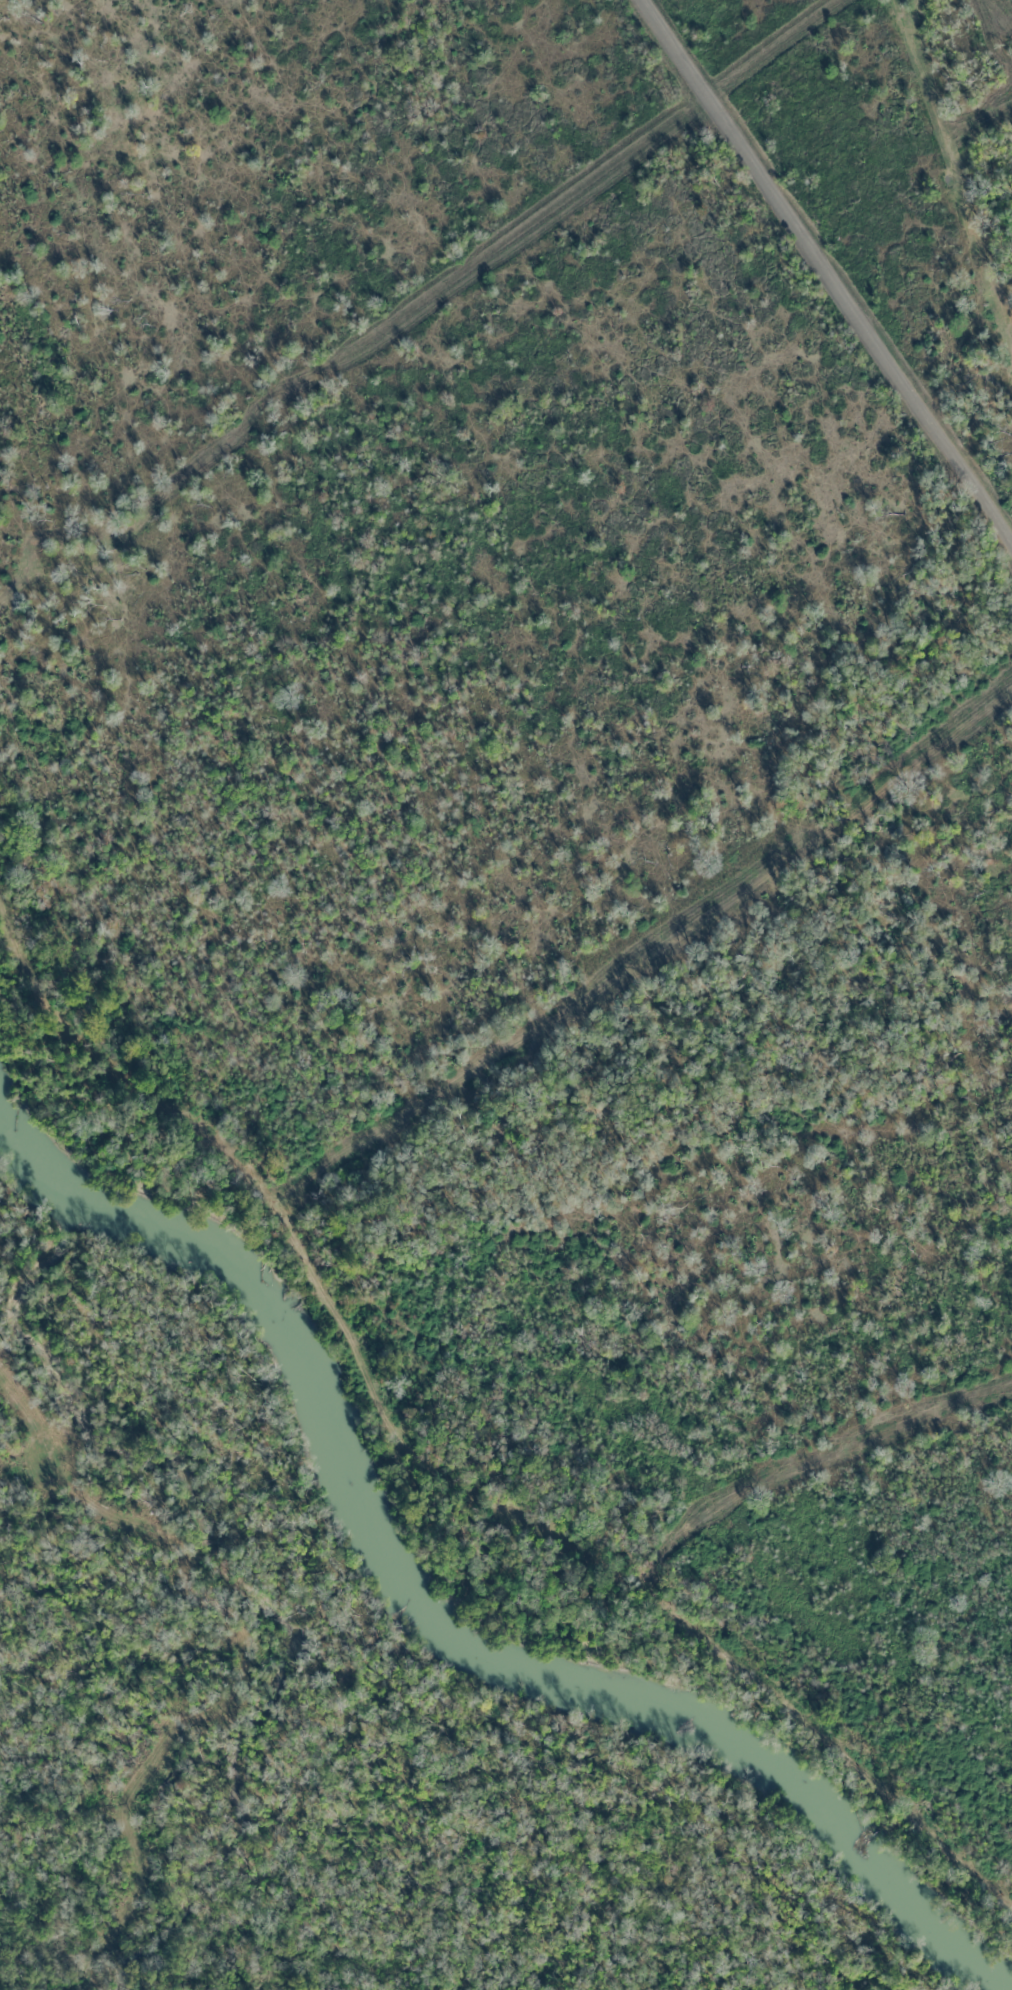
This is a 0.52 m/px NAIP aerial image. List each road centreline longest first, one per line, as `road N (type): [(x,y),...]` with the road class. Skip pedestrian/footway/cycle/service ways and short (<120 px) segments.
road 1 (track): [(445,1486),(387,1437),(358,1355),(295,1238),(242,1169),(39,1023),(0,963)]
road 2 (track): [(1011,1865),(866,1748),(673,1661),(586,1607),(445,1486)]
road 3 (track): [(652,0),(1011,545)]

